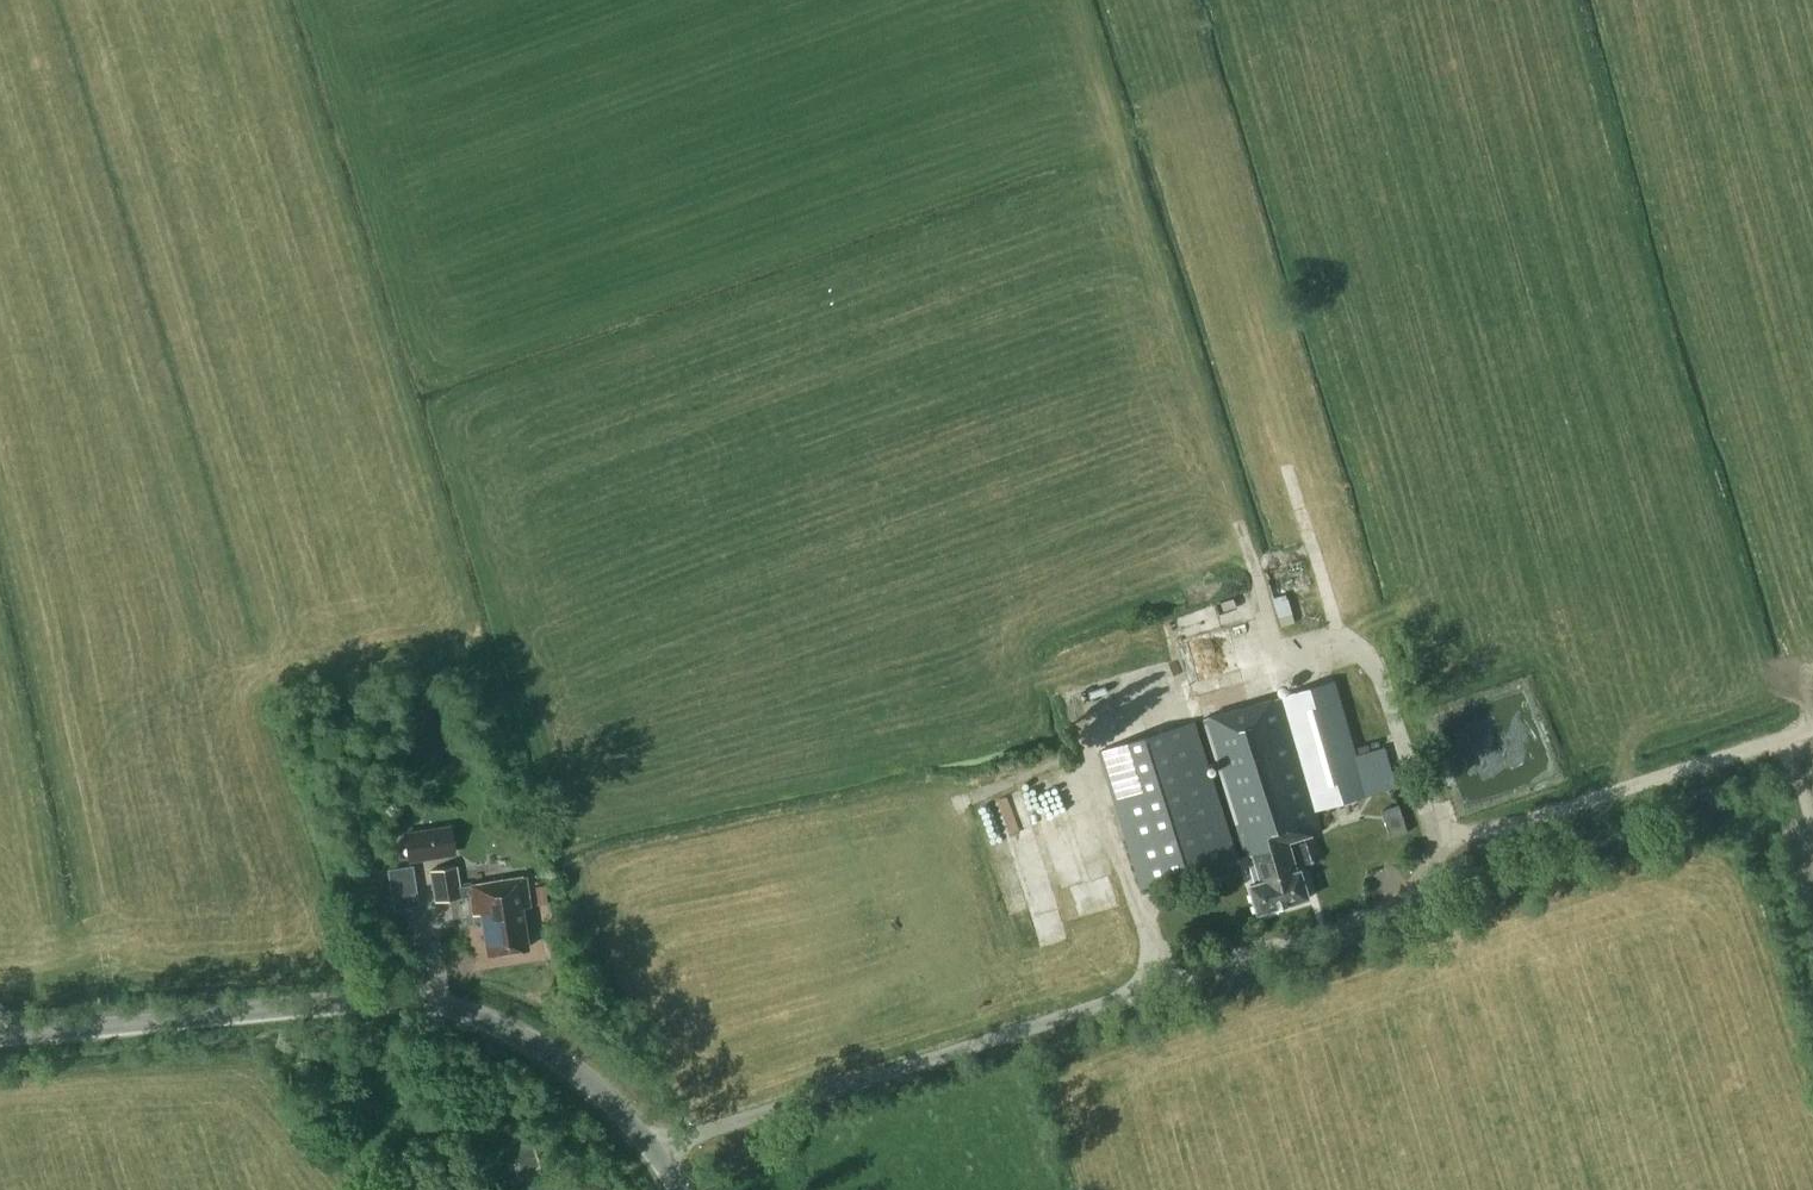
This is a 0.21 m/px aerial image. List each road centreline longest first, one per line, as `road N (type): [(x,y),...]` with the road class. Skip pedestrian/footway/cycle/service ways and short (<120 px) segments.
road 1 (tertiary): [(683,1189),(658,1149),(605,1092),(522,1036),(455,1009),(330,1001),(0,1034)]

